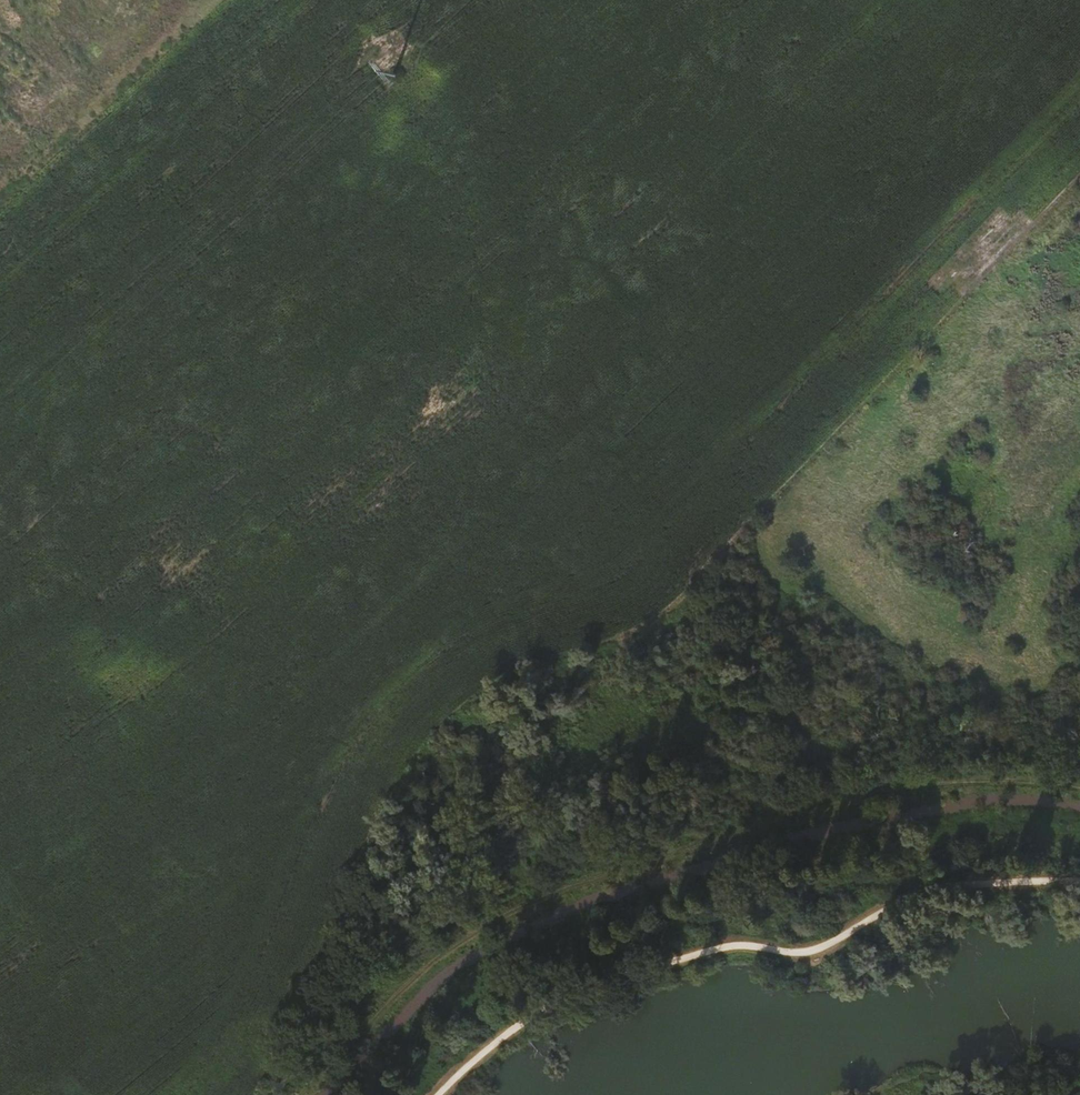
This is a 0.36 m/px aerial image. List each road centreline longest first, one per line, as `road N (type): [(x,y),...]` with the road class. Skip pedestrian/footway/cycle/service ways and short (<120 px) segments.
road 1 (track): [(319,1094),(465,933),(608,879),(945,788),(1079,790)]
road 2 (track): [(213,0),(0,191)]

